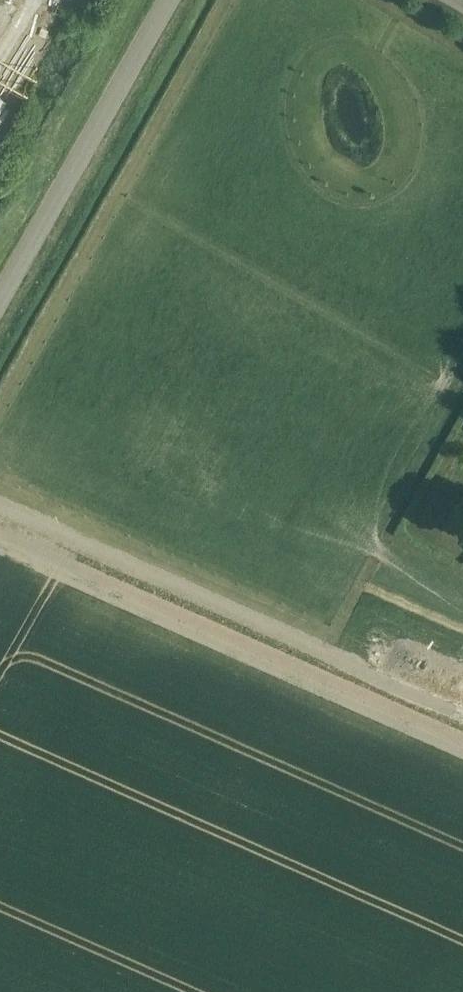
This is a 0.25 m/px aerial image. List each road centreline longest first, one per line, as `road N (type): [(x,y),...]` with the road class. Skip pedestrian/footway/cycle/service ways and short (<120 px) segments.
road 1 (unclassified): [(0,318),(170,0)]

